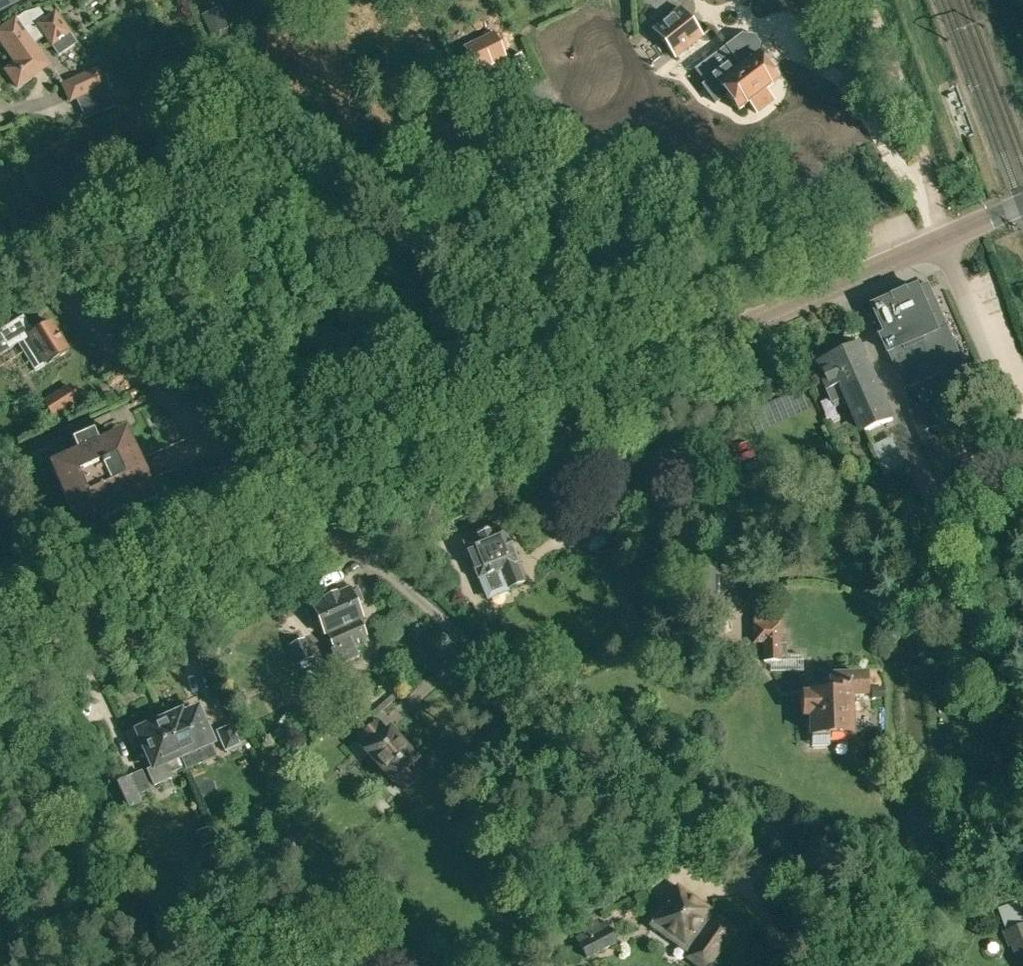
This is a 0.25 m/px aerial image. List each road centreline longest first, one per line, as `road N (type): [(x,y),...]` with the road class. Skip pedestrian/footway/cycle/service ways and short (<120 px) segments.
road 1 (track): [(309,517),(336,525),(533,696),(894,965)]
road 2 (tertiary): [(309,517),(943,238)]
road 3 (unclassified): [(309,517),(0,246)]
road 4 (tertiary): [(0,651),(309,517)]
road 5 (track): [(867,0),(928,162),(943,238)]
road 6 (unclassified): [(1022,428),(943,238)]

